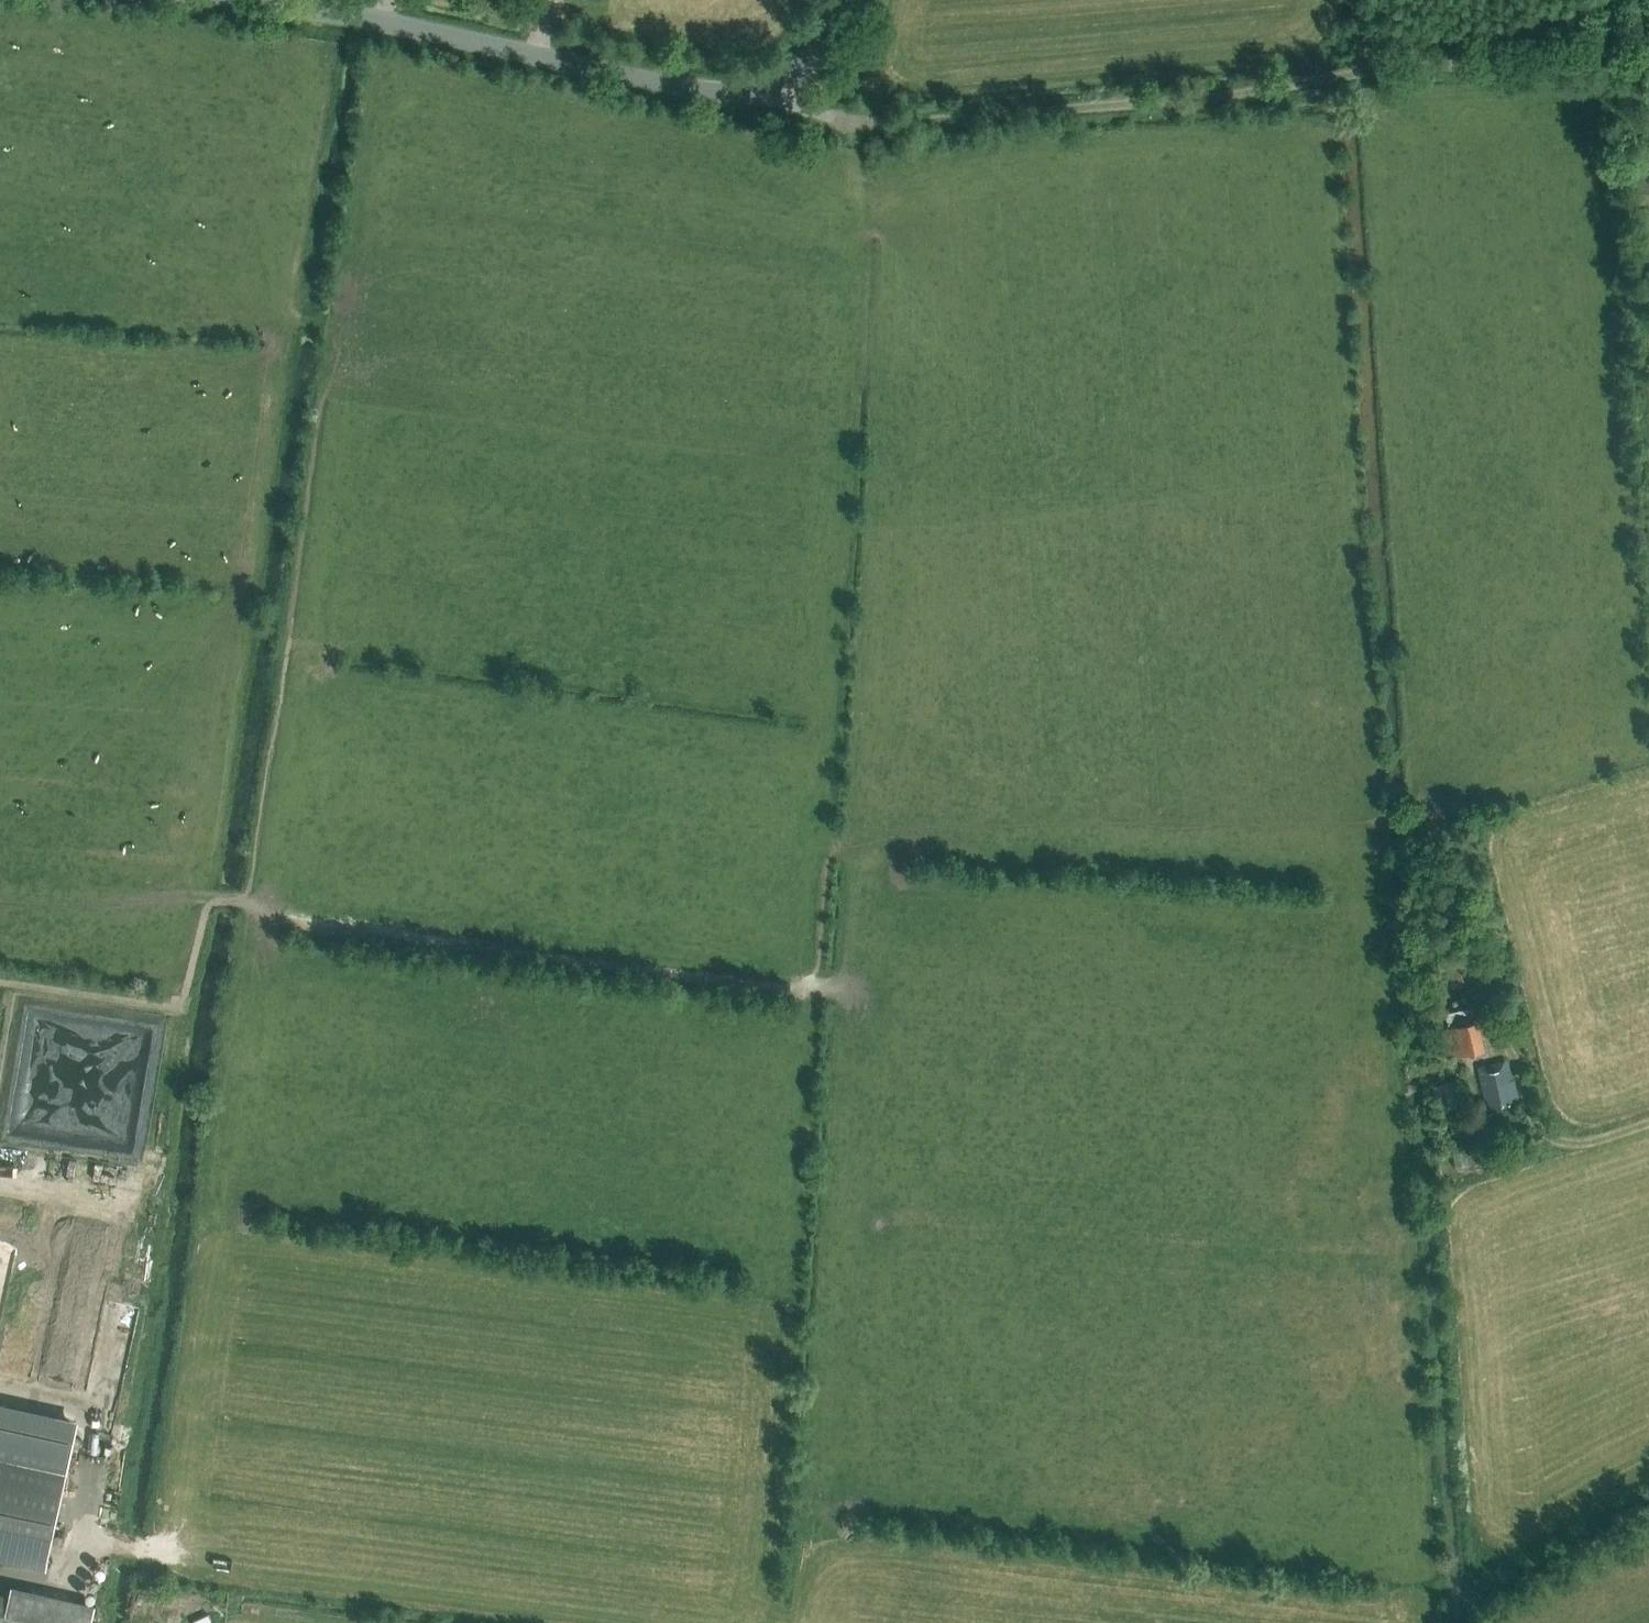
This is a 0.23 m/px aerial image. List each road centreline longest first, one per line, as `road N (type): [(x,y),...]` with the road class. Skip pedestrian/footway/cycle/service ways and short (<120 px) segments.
road 1 (unclassified): [(788,87),(804,105),(835,118),(884,122),(1229,95),(1390,66),(1648,48)]
road 2 (unclassified): [(256,0),(341,11),(696,90),(788,87)]
road 3 (track): [(1648,1122),(1589,1141),(1544,1134),(1509,1046),(1488,1019),(1473,961)]

